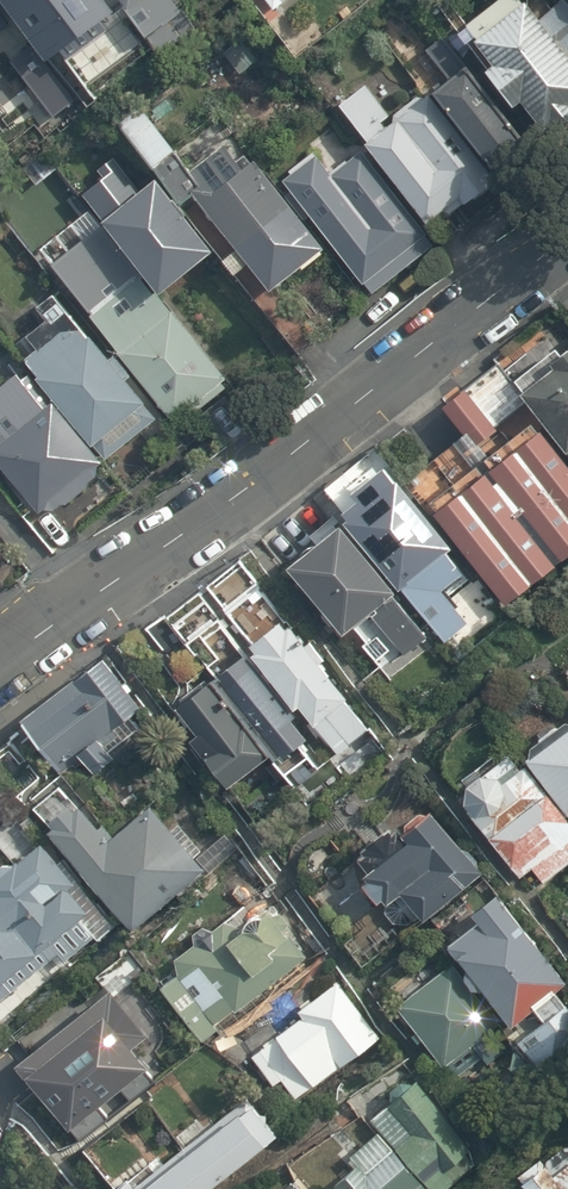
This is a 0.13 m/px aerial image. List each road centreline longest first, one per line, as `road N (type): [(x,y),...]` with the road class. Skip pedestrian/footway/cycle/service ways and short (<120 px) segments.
road 1 (tertiary): [(567,237),(233,498),(0,665)]

